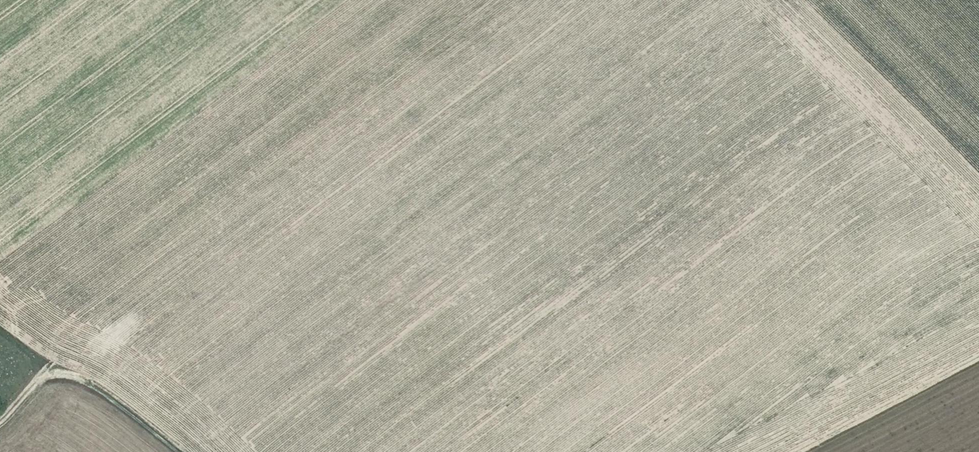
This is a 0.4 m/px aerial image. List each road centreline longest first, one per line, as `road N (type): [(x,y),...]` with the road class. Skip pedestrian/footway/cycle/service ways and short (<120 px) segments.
road 1 (track): [(174,451),(101,395),(0,334)]

